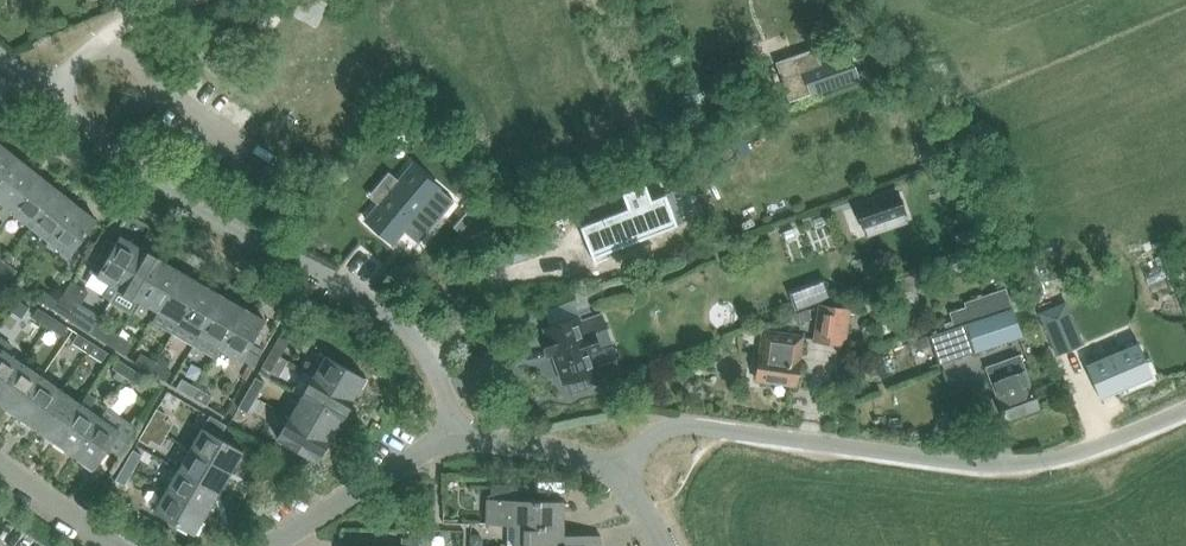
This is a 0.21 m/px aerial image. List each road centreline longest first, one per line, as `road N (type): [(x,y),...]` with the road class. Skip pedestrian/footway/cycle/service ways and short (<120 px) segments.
road 1 (unclassified): [(623,472),(637,450),(685,427),(1021,466),(1102,447),(1185,411)]
road 2 (residential): [(463,423),(378,330),(43,97)]
road 3 (residential): [(281,545),(463,423)]
road 4 (residential): [(43,97),(101,49),(197,0)]
road 5 (residential): [(623,472),(463,423)]
road 6 (residential): [(123,545),(0,468)]

